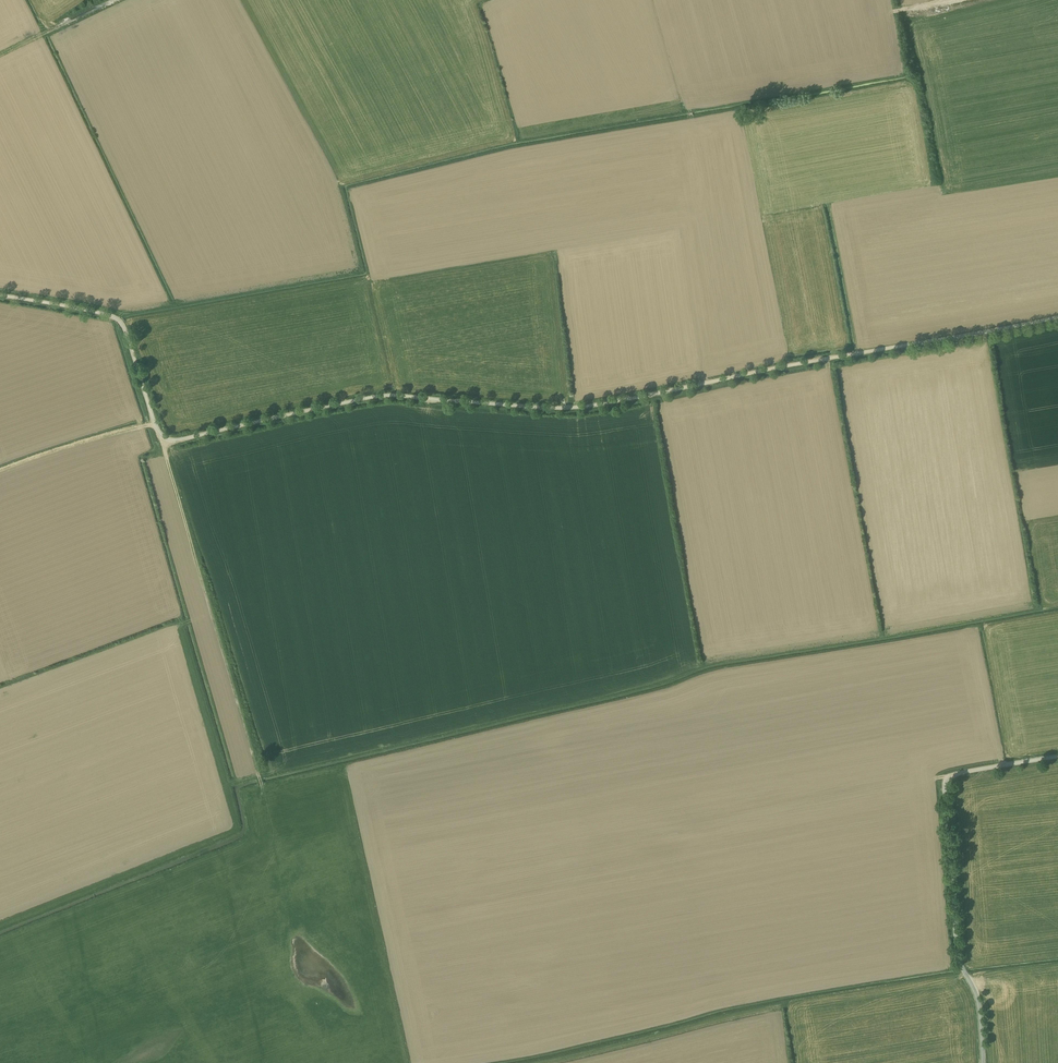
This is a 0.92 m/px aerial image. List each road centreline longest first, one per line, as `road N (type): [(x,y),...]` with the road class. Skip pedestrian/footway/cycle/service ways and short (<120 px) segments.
road 1 (unclassified): [(0,295),(119,320),(156,430),(179,440),(380,396),(595,405),(1057,316)]
road 2 (unclassified): [(983,1062),(979,999),(957,944),(945,789),(958,773),(1057,756)]

